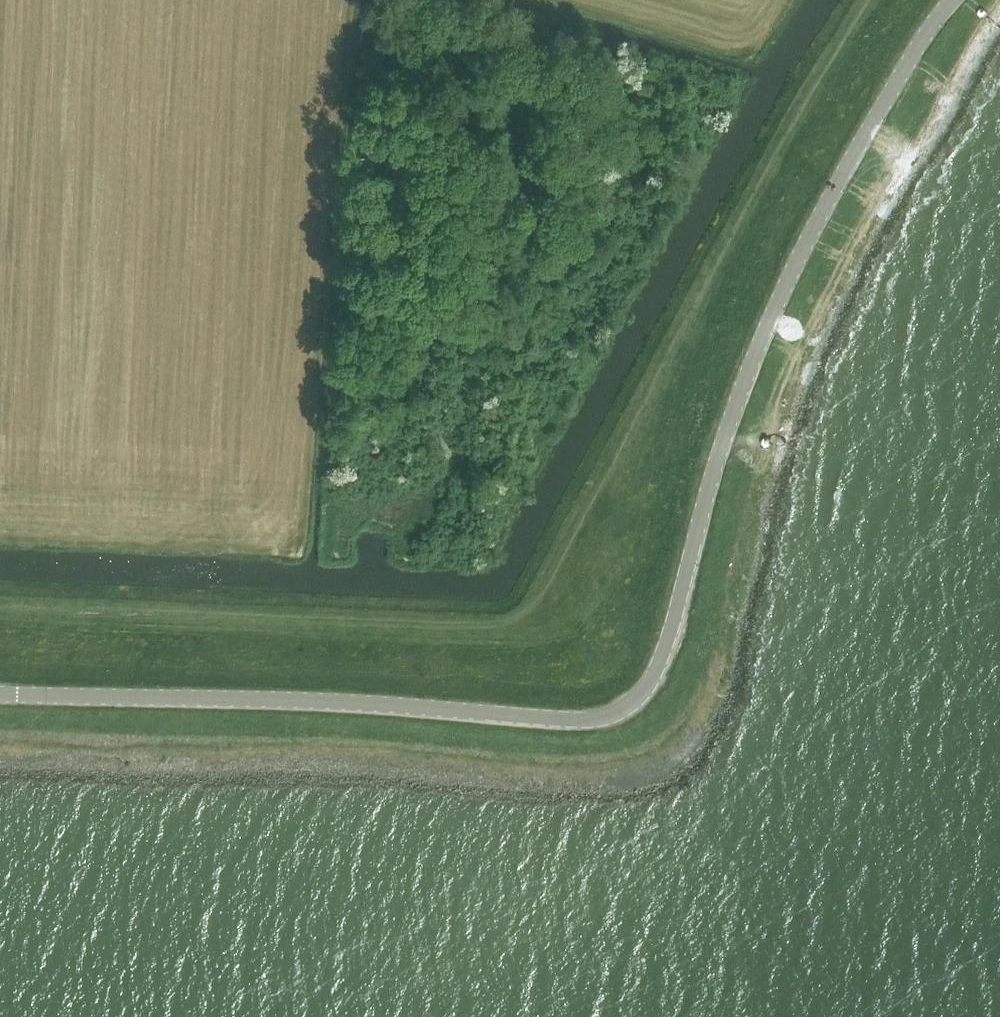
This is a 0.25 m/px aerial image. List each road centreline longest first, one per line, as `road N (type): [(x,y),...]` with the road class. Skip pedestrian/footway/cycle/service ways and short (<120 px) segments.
road 1 (tertiary): [(0,693),(389,700),(570,716),(608,714),(637,700),(662,655),(730,418),(771,316),(843,174),(951,0)]

